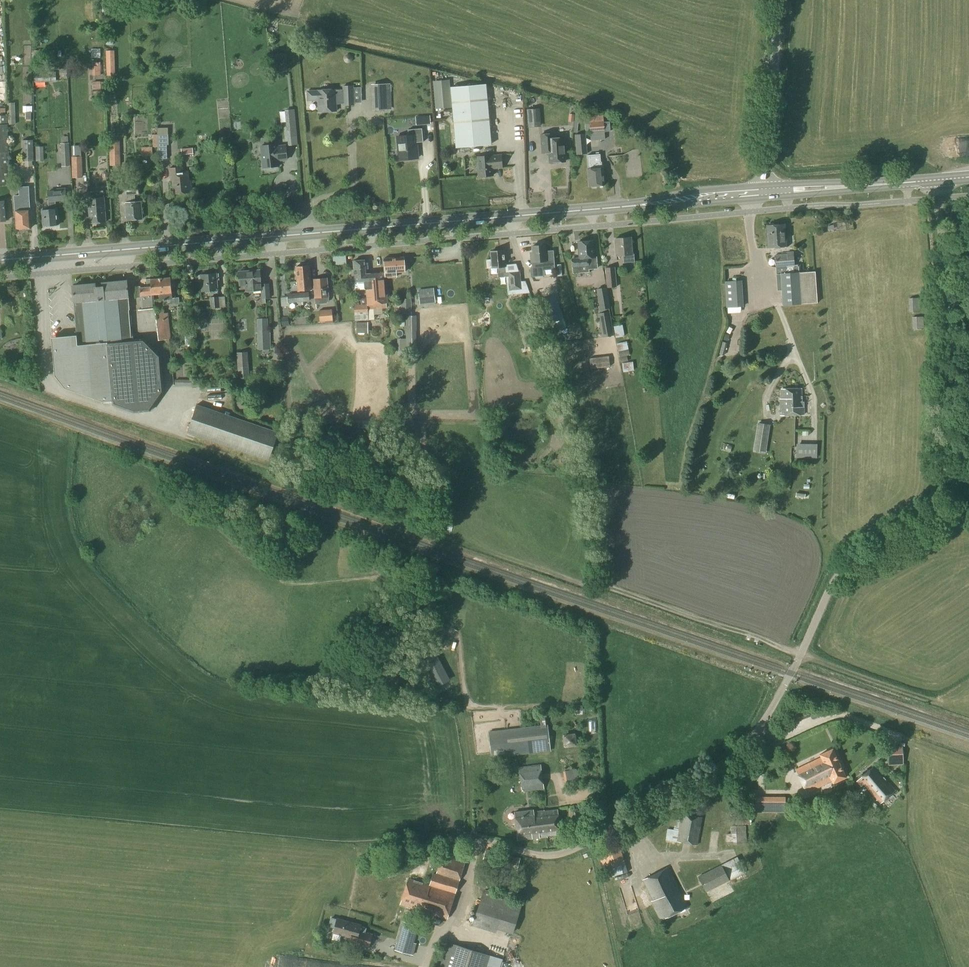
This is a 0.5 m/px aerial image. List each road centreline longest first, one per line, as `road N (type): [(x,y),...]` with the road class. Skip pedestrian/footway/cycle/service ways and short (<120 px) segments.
road 1 (unclassified): [(455,915),(477,845),(567,852),(678,797),(737,754),(792,673),(843,568),(915,529),(935,508),(943,481),(949,327),(936,181)]
road 2 (primary): [(0,261),(764,195)]
road 3 (unclassified): [(764,195),(777,0)]
road 4 (primary): [(764,195),(936,181)]

